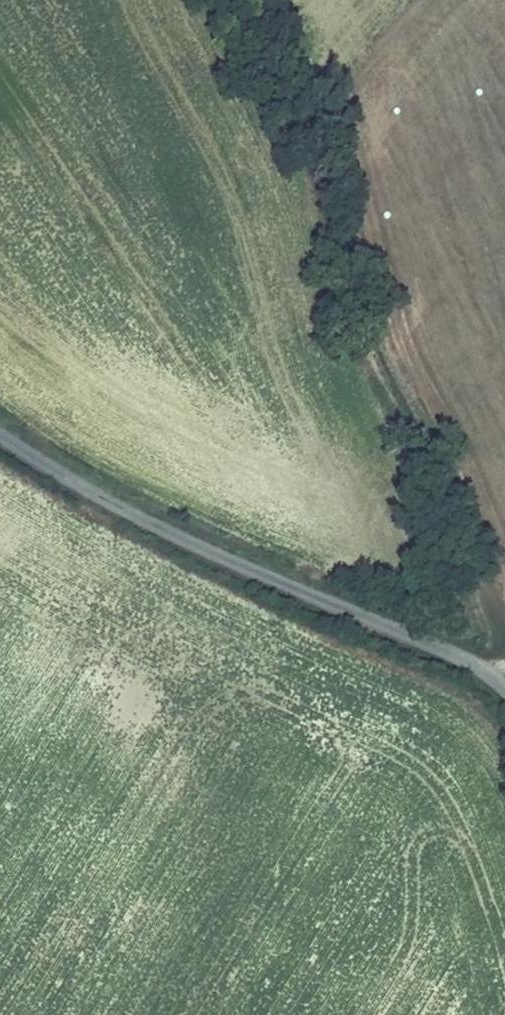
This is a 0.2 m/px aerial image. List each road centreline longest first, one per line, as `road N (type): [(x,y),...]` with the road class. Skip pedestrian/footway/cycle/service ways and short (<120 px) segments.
road 1 (track): [(233,0),(297,99),(358,287),(474,580),(482,669)]
road 2 (unclassified): [(0,426),(95,490),(245,566),(398,624),(482,669),(504,697)]

